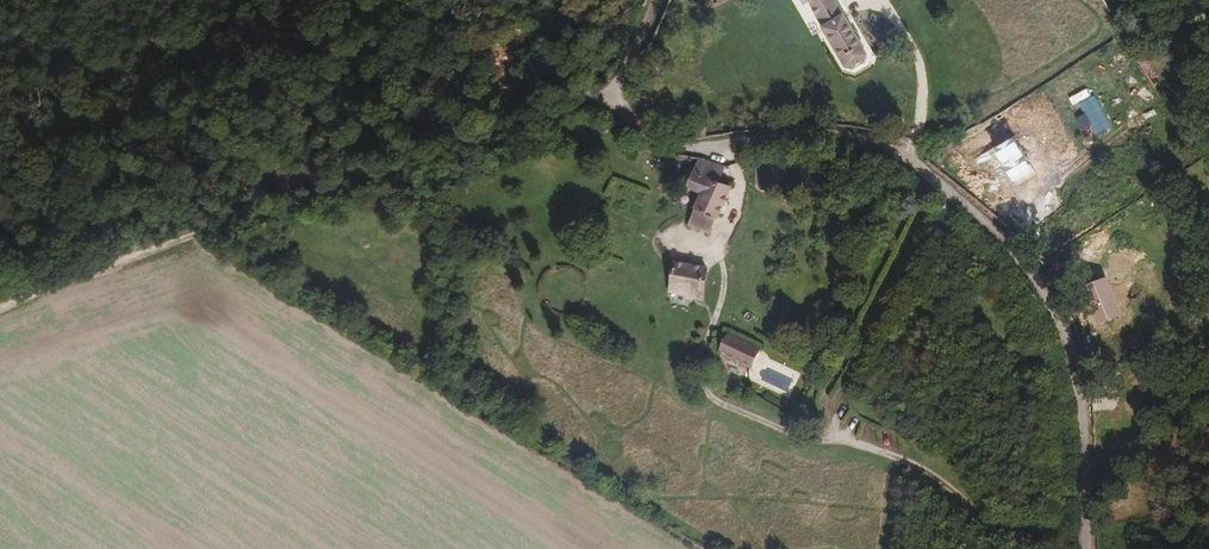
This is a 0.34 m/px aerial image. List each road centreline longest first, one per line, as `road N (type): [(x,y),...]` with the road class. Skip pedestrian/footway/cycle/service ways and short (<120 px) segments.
road 1 (track): [(155,246),(596,99),(611,101),(671,145),(729,150),(840,135),(875,144),(980,217),(1059,321),(1083,423),(1080,548)]
road 2 (track): [(0,302),(155,246)]

